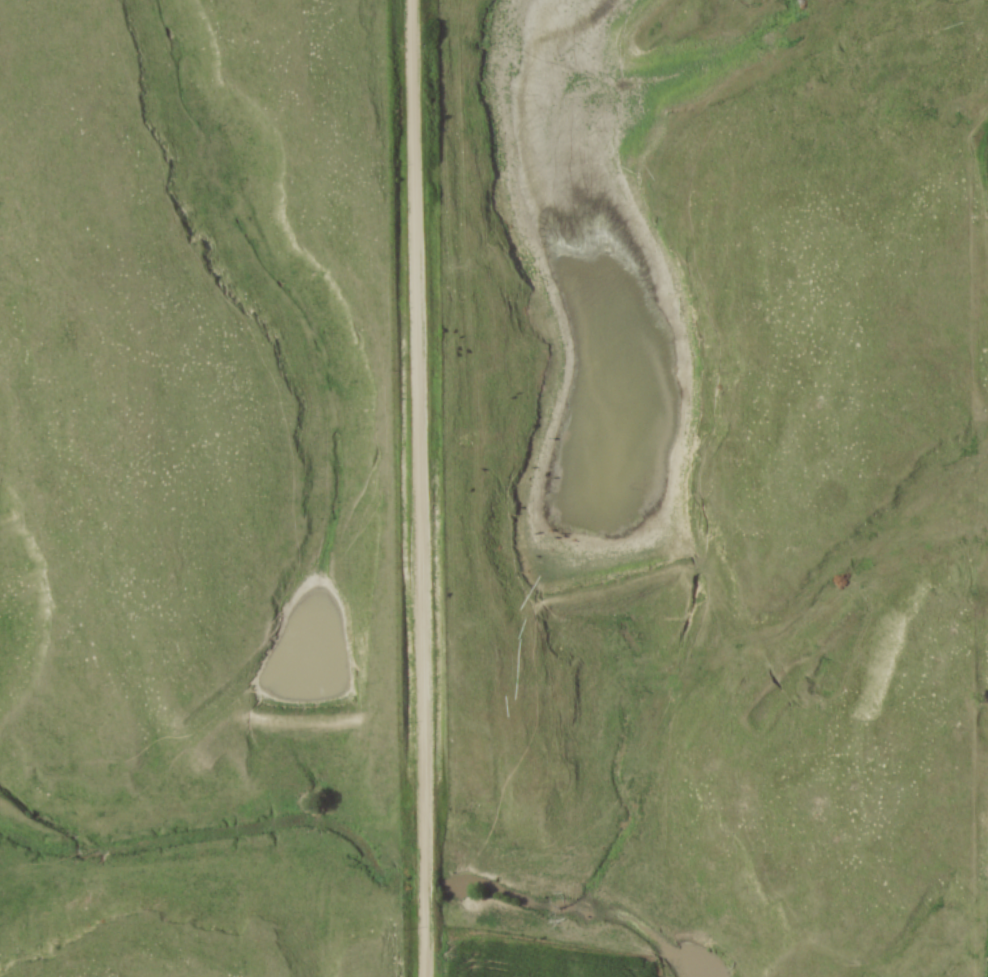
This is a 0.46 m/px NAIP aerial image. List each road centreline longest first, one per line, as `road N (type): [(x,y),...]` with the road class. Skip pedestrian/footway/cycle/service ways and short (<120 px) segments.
road 1 (residential): [(426,976),(415,0)]

